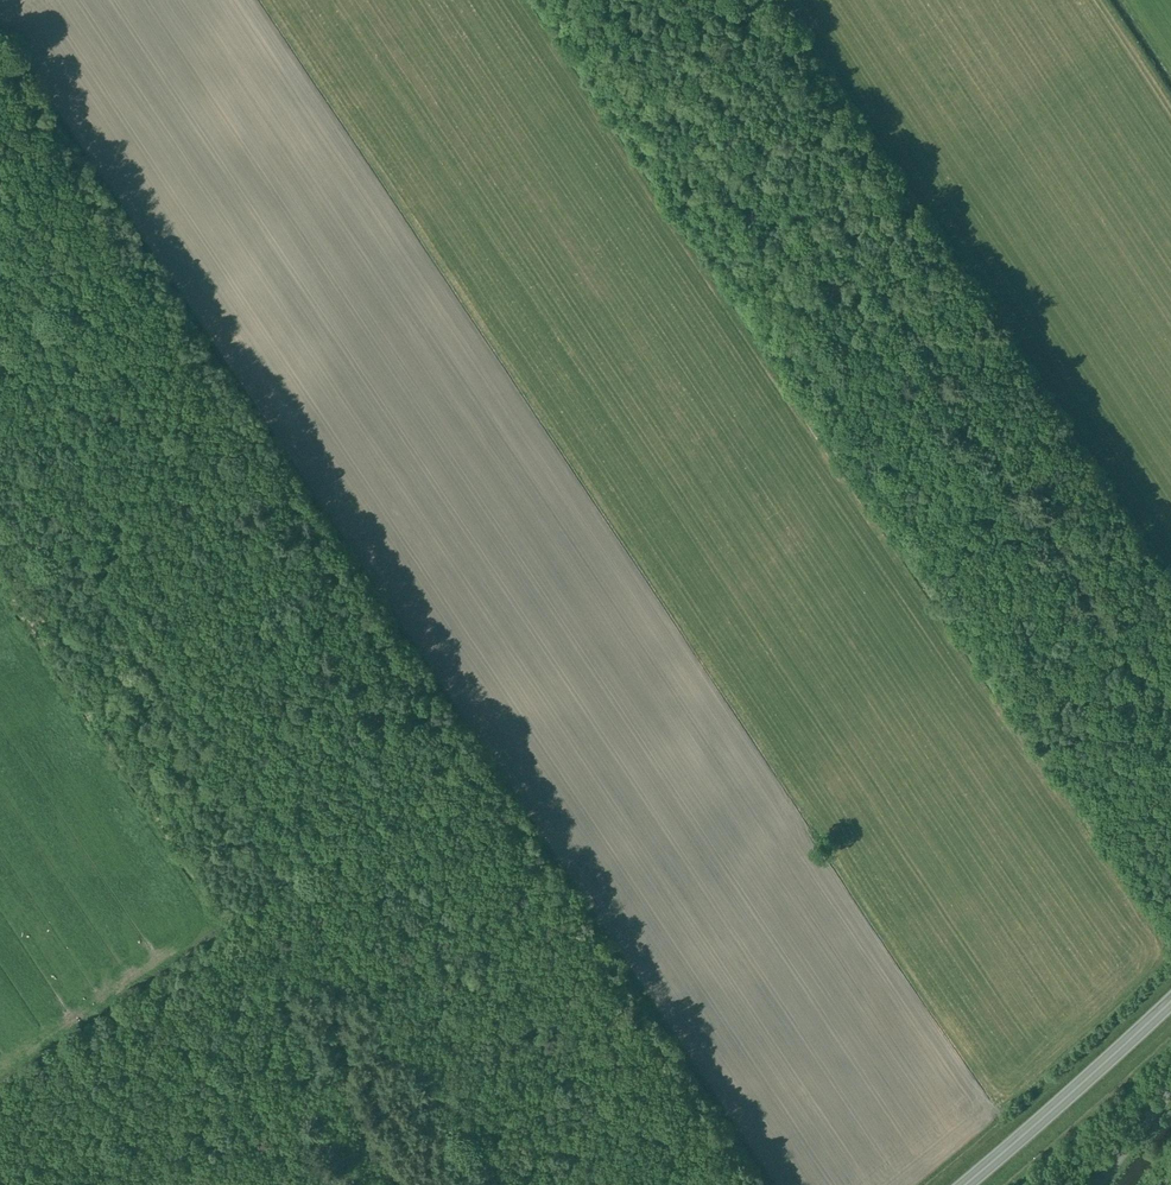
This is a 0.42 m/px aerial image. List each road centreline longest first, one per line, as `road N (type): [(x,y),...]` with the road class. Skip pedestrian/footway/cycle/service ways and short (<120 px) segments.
road 1 (trunk): [(964,1184),(1170,1001)]
road 2 (unclassified): [(1098,1184),(1170,1089)]

